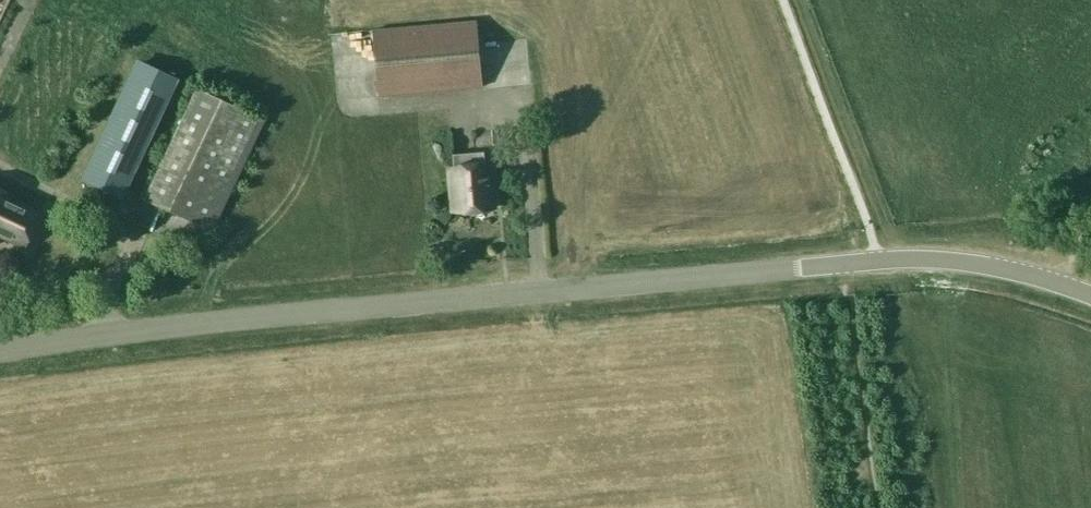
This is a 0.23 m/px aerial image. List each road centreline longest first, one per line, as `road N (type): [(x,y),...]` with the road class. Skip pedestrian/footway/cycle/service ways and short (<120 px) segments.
road 1 (tertiary): [(1090,294),(995,266),(893,259),(336,309),(0,350)]
road 2 (track): [(944,507),(927,370),(895,294),(890,238),(799,0)]

